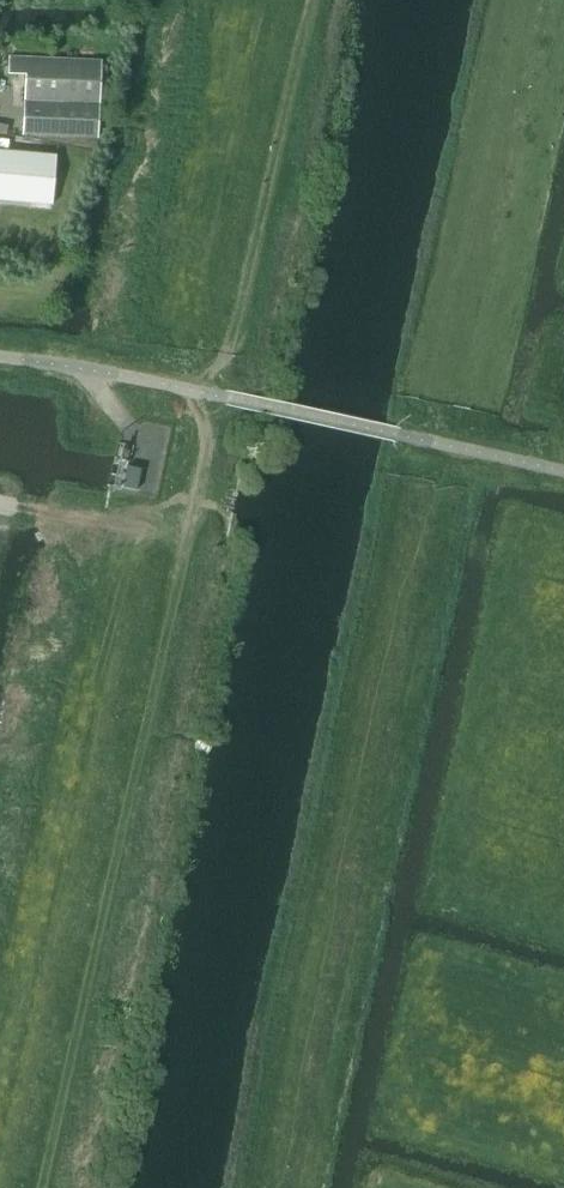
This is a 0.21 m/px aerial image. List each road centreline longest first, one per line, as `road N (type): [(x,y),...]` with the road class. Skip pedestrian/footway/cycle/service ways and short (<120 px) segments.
road 1 (track): [(49,1187),(210,458),(202,418)]

